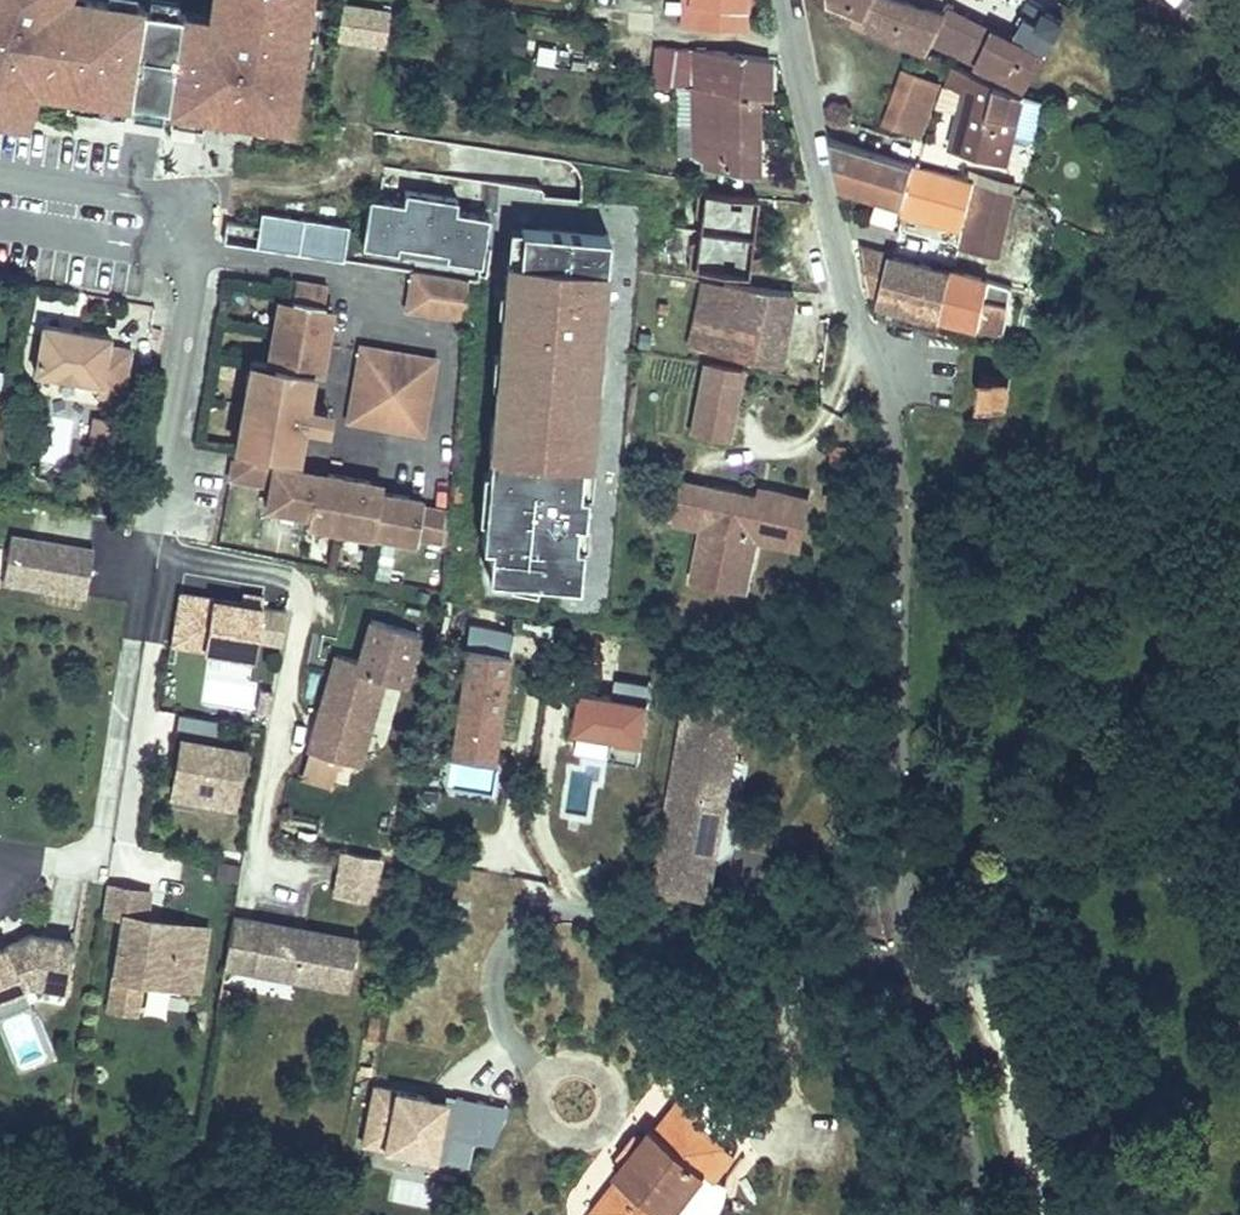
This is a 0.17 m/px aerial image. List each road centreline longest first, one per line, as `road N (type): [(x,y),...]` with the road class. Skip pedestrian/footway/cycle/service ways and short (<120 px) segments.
road 1 (residential): [(977,1214),(950,1038),(892,876),(898,522),(880,356),(795,0)]
road 2 (residential): [(180,242),(190,288),(158,520)]
road 3 (residential): [(180,242),(390,284)]
road 4 (residential): [(0,193),(148,218),(180,242)]

